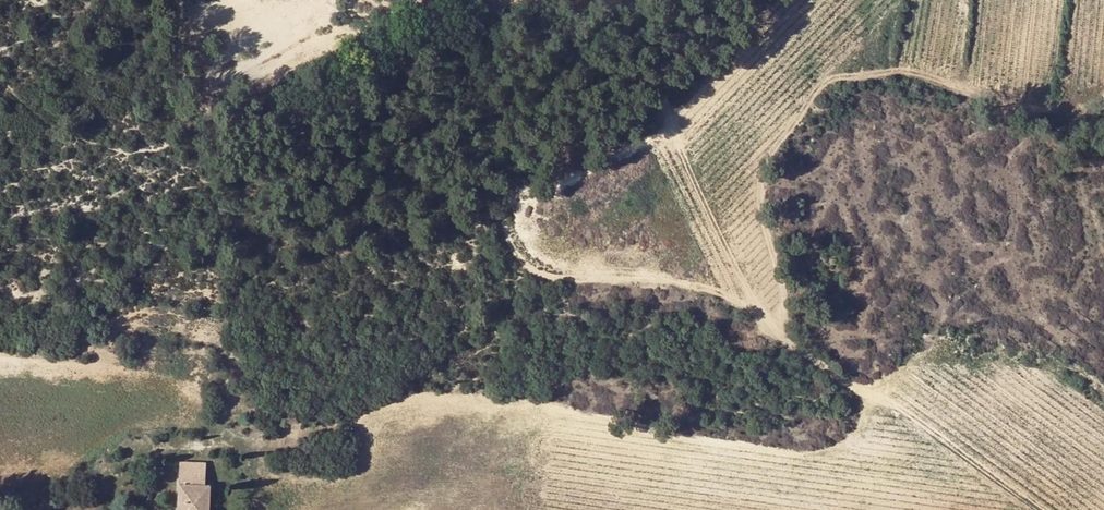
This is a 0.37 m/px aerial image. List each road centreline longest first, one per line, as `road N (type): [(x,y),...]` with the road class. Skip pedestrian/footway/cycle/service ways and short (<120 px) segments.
road 1 (track): [(1041,509),(726,297),(680,283),(551,276),(525,266),(507,242),(501,213),(513,192),(613,156),(655,123),(665,99),(663,54),(699,0)]
road 2 (track): [(545,0),(517,1),(462,27),(316,111),(287,145),(273,200),(239,266),(231,384),(222,411),(220,432),(239,463),(252,509)]
road 3 (track): [(275,172),(197,104),(182,76),(174,0)]

